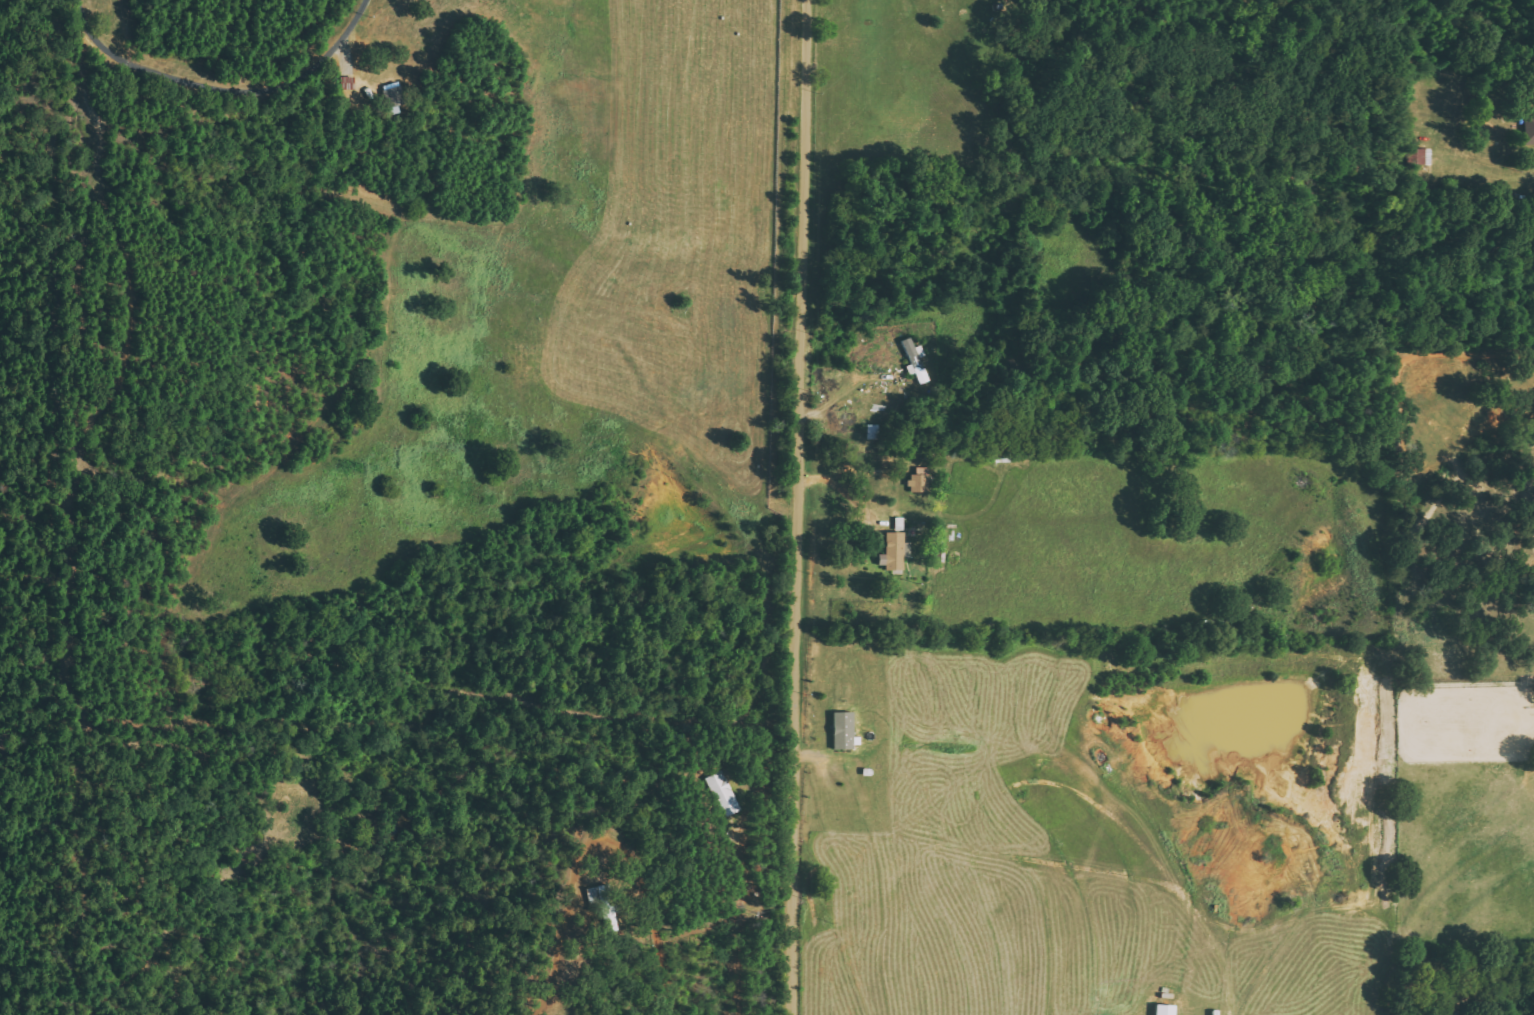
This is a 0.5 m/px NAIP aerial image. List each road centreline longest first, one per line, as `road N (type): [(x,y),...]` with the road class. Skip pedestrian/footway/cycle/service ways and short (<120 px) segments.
road 1 (residential): [(790,1014),(807,0)]

